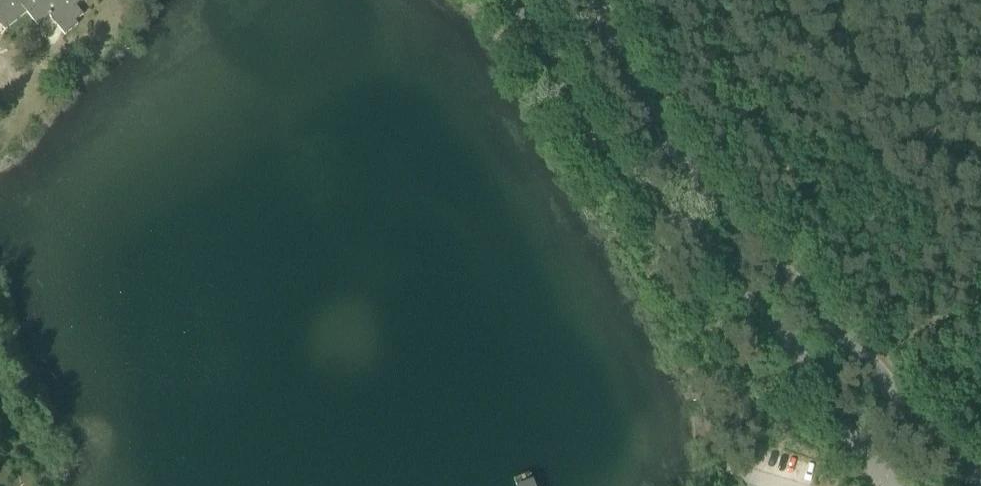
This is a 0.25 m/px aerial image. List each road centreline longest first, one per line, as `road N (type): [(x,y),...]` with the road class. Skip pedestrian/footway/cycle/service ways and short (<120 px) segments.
road 1 (unclassified): [(980,483),(713,200),(659,127),(591,0)]

